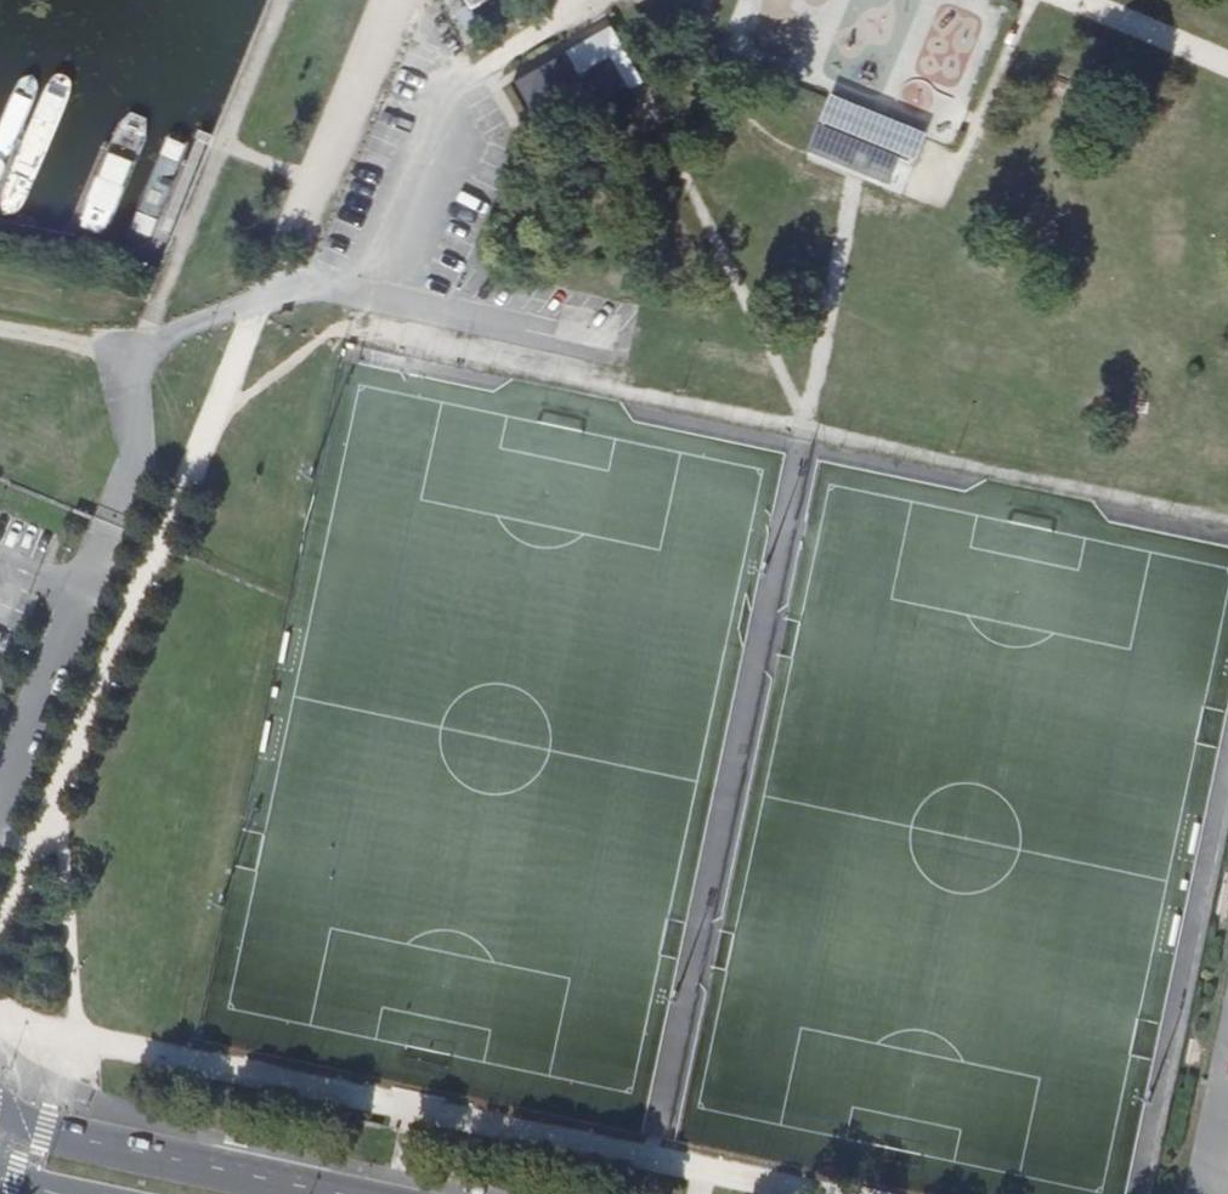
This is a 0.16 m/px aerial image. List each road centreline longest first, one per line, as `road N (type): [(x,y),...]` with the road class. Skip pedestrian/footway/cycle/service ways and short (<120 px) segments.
road 1 (secondary): [(339,1193),(44,1132),(0,1109)]

